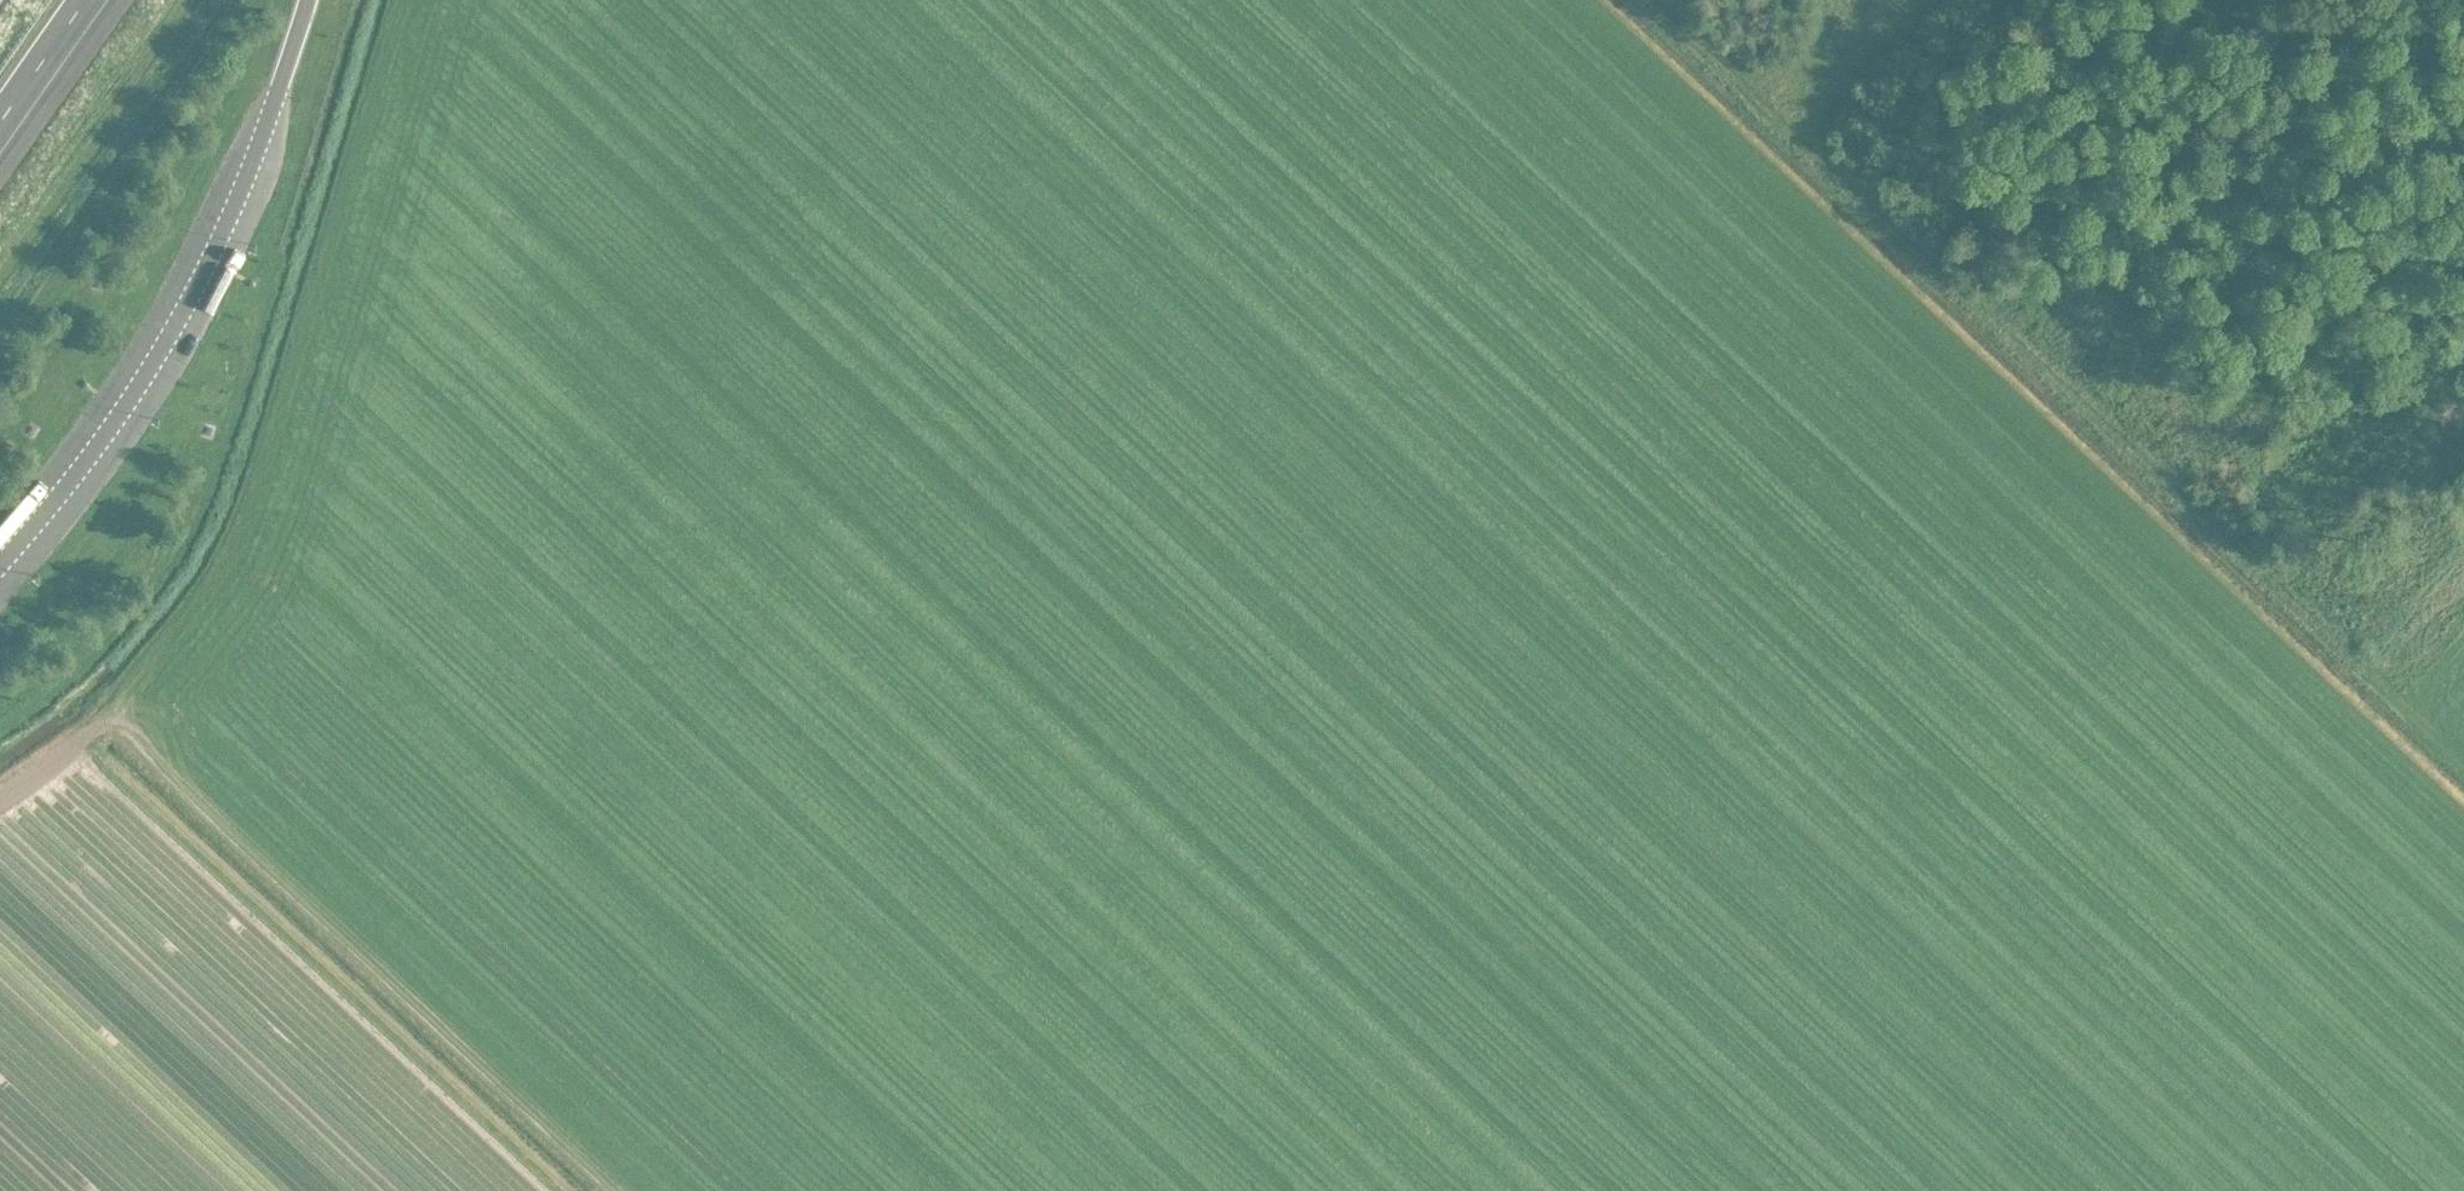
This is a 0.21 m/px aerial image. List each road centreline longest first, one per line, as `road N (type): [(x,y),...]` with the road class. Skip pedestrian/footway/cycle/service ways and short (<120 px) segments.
road 1 (motorway): [(0,109),(76,0)]

